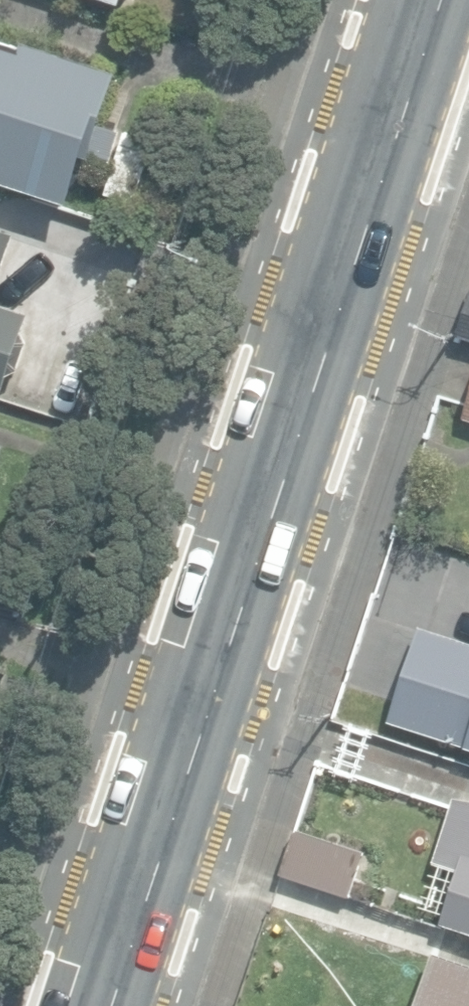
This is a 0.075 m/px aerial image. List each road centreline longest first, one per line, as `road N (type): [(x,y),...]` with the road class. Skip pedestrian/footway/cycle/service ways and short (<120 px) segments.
road 1 (secondary): [(426,0),(96,1005)]

